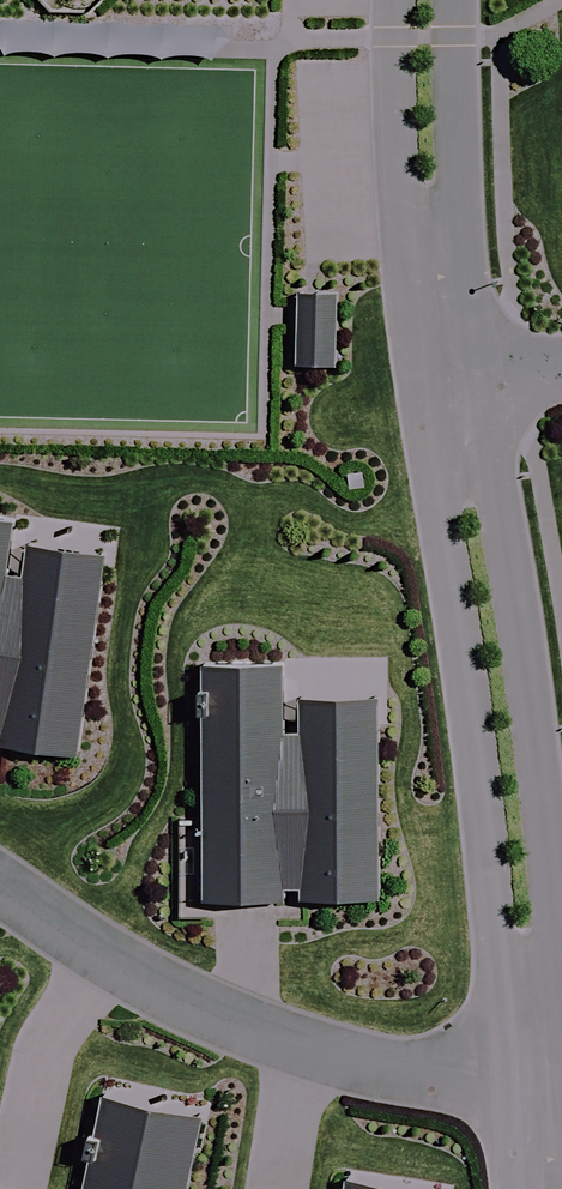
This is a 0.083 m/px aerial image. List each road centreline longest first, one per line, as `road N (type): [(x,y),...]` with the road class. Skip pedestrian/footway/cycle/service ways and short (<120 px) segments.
road 1 (residential): [(500,1081),(472,725),(419,380)]
road 2 (residential): [(476,376),(536,731),(561,1032)]
road 3 (residential): [(0,889),(214,1015),(384,1071),(500,1081)]
road 4 (residential): [(419,380),(401,247),(393,0)]
road 5 (residential): [(458,0),(459,208),(476,376)]

